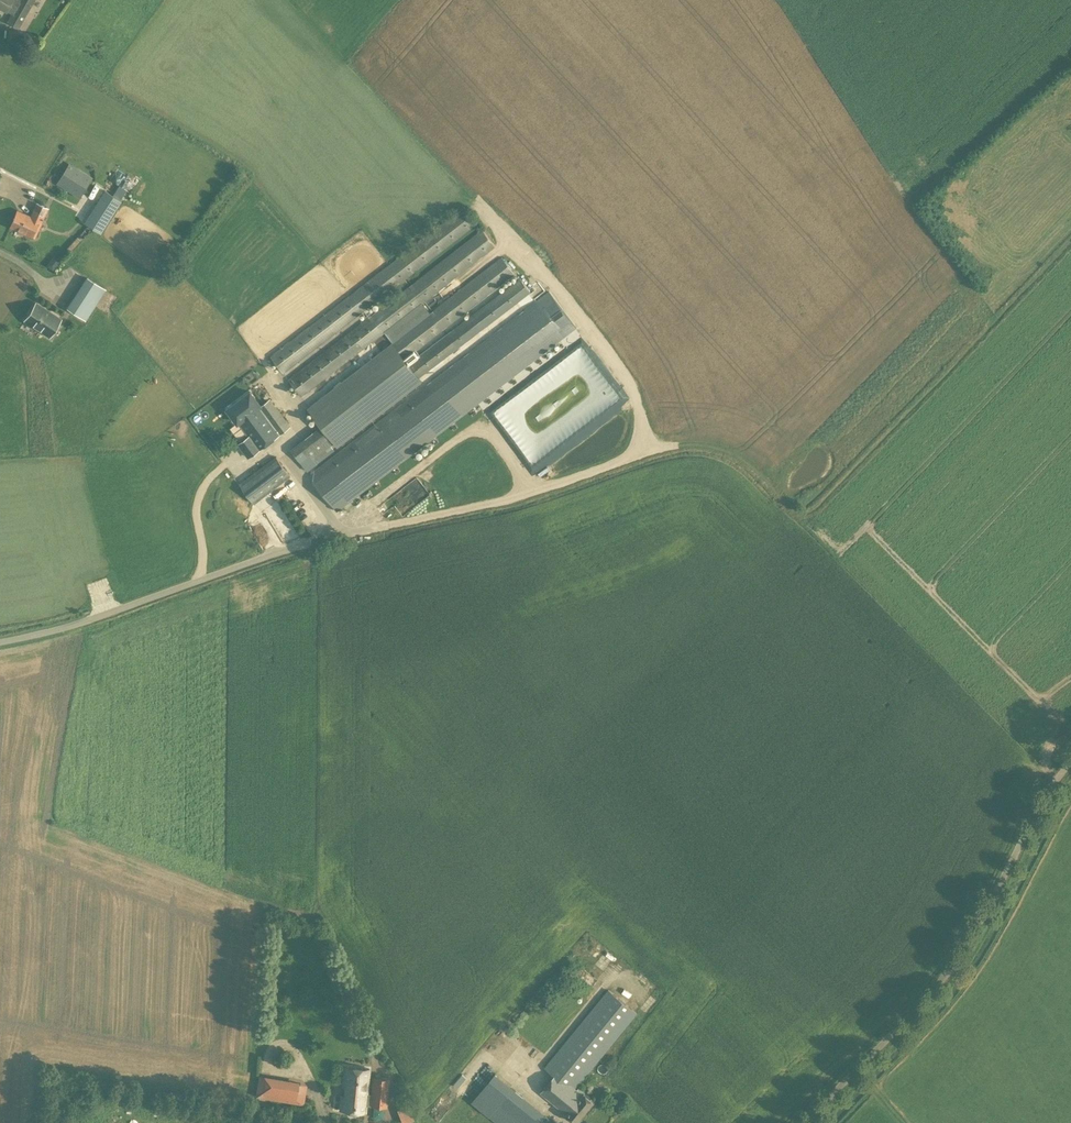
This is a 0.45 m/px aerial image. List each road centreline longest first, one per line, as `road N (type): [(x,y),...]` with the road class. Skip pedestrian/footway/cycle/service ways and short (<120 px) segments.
road 1 (unclassified): [(808,1122),(976,945),(1070,771)]

